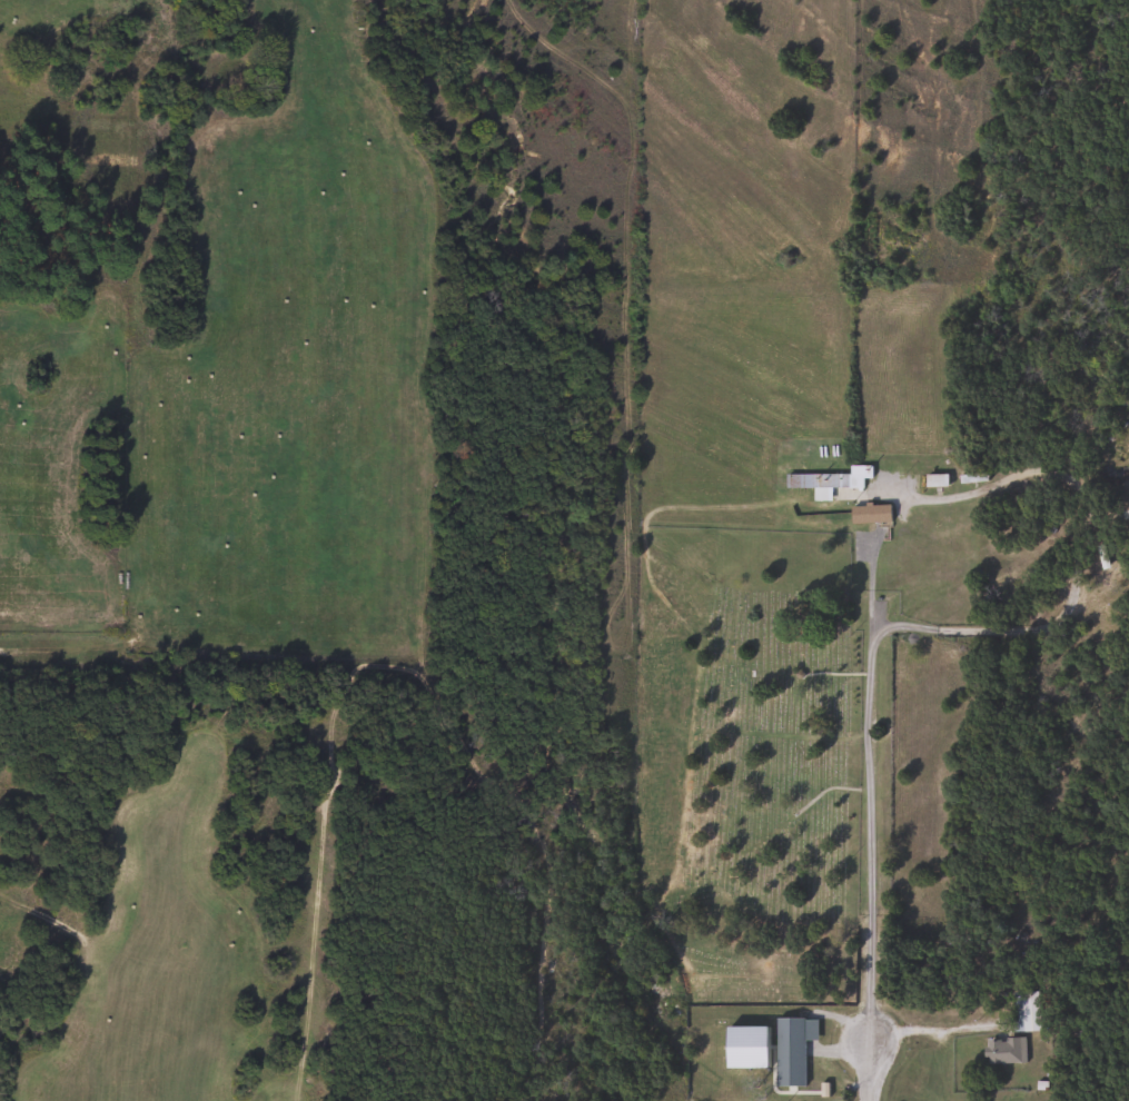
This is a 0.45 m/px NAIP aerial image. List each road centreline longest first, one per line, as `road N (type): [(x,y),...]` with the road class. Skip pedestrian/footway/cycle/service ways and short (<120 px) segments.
road 1 (residential): [(868,1100),(875,537)]
road 2 (residential): [(897,497),(939,498),(1061,475),(1087,499),(1070,593),(1043,629),(873,628)]

